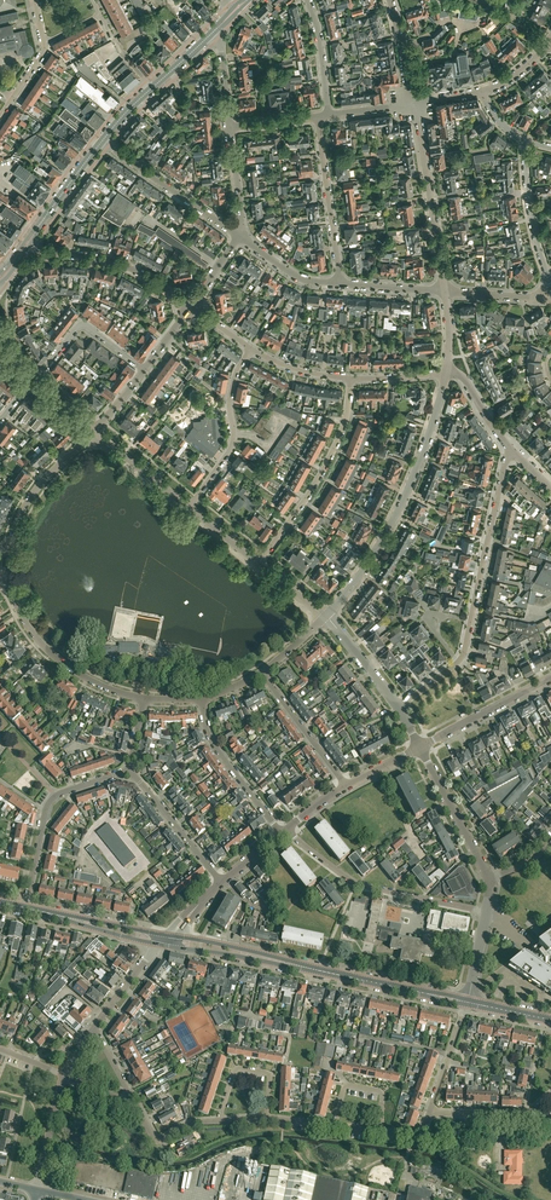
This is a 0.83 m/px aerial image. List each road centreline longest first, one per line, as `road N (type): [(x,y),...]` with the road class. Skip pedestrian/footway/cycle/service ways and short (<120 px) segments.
road 1 (unclassified): [(326,618),(400,508),(447,374)]
road 2 (residential): [(487,913),(355,883),(287,829)]
road 3 (residential): [(259,564),(328,460),(351,378)]
road 4 (residential): [(25,909),(51,800),(130,770)]
road 5 (unclassified): [(144,698),(95,682),(52,653),(24,619),(8,576)]
road 6 (residential): [(445,291),(415,104)]
road 7 (residential): [(189,508),(232,447),(230,396),(251,348)]
road 8 (residential): [(472,621),(510,448)]
road 9 (residential): [(190,307),(127,266),(31,244)]
road 10 (residential): [(239,235),(102,140)]
road 11 (residential): [(339,283),(318,118)]
road 12 (residential): [(546,298),(525,139)]
road 13 (primary): [(161,945),(319,970)]
road 14 (residential): [(282,833),(212,741),(202,698)]
road 15 (secondary): [(216,29),(102,140)]
road 16 (primary): [(319,970),(170,935)]
road 17 (primary): [(468,1002),(319,970)]
road 18 (residential): [(33,380),(82,324),(144,370)]
road 19 (residential): [(490,879),(420,747)]
road 20 (unclassified): [(10,548),(33,493),(95,431)]
road 21 (unclassified): [(420,747),(550,678)]
road 22 (residential): [(221,882),(130,770)]
road 23 (residential): [(347,786),(262,672)]
road 24 (residential): [(222,1121),(238,1068),(269,1074),(267,1118)]
road 25 (residential): [(222,1121),(192,1122),(156,1142),(123,1100)]
road 26 (unclassified): [(189,508),(95,431)]

